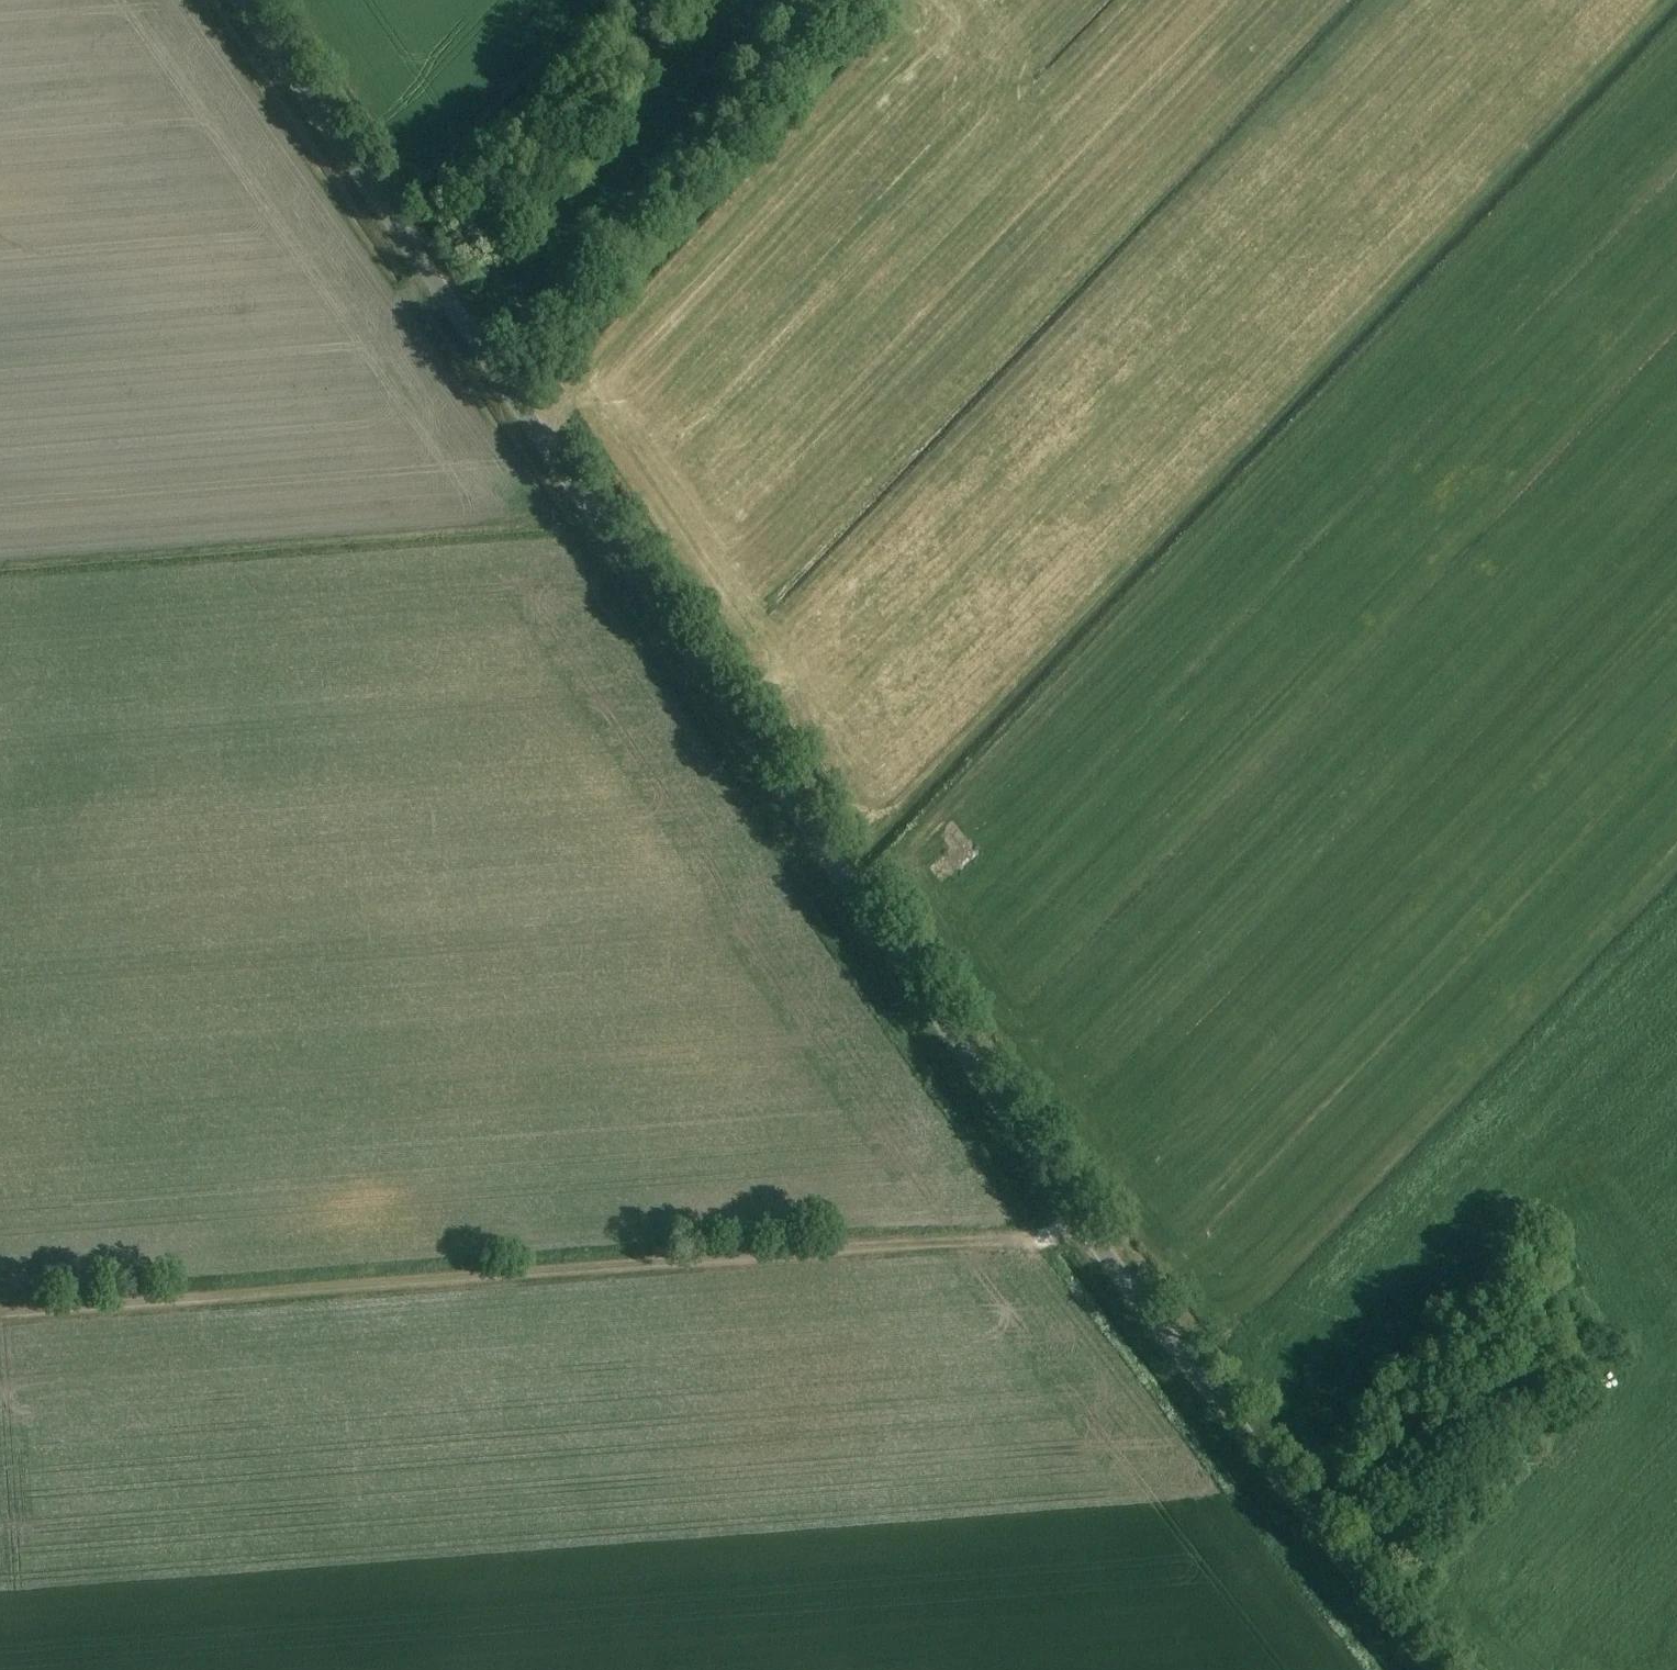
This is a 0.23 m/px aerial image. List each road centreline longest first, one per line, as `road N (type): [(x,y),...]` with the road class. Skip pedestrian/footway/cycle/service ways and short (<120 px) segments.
road 1 (unclassified): [(1431,1669),(1073,1211),(241,0)]
road 2 (track): [(0,1314),(1018,1235),(1073,1211)]

